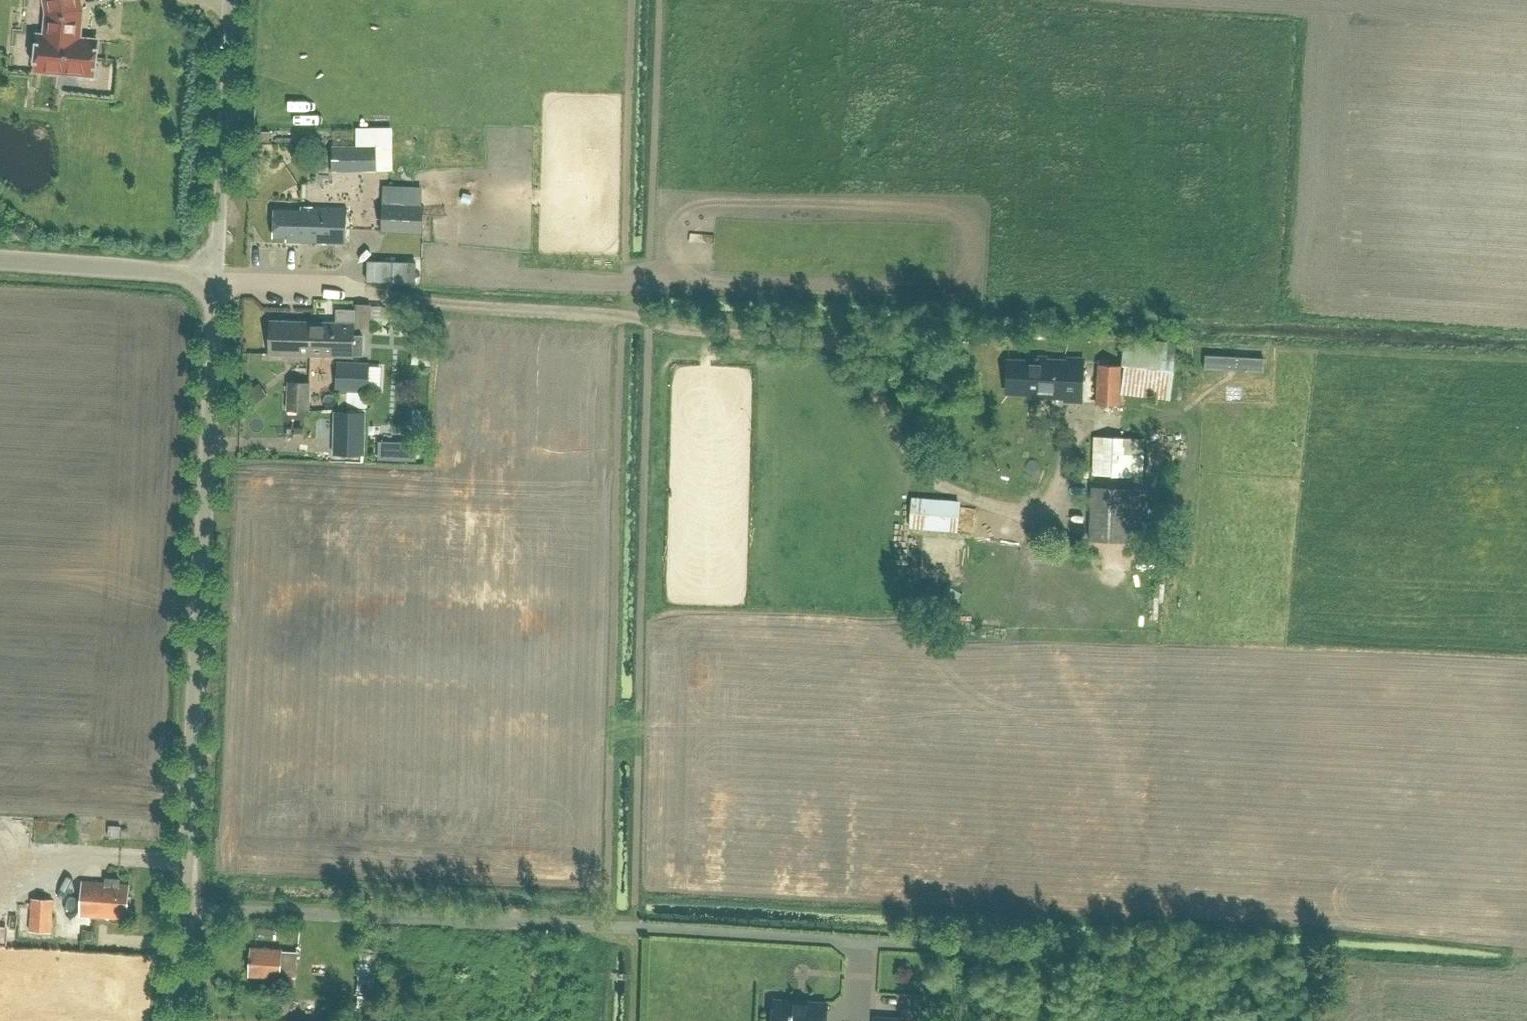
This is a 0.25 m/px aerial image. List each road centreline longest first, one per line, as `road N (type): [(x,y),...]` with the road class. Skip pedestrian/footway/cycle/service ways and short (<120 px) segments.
road 1 (unclassified): [(959,490),(849,344),(800,332),(218,274)]
road 2 (unclassified): [(188,907),(218,274)]
road 3 (unclassified): [(635,927),(188,907)]
road 4 (unclassified): [(218,274),(233,0)]
road 5 (unclassified): [(218,274),(0,260)]

